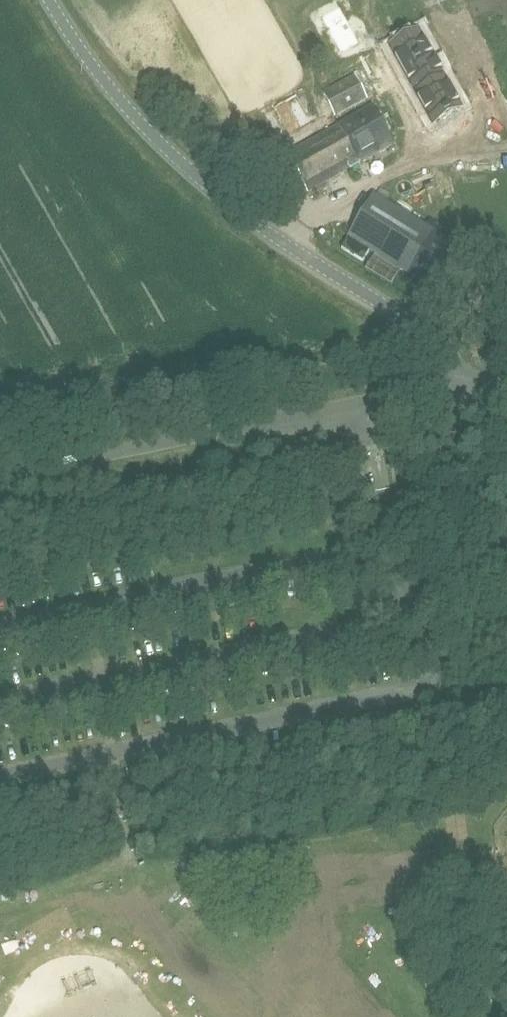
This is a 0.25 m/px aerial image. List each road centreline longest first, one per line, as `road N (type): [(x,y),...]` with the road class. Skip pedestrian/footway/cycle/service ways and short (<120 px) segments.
road 1 (unclassified): [(475,380),(420,326),(293,249),(186,167),(144,125),(52,0)]
road 2 (unclassified): [(0,478),(475,380)]
road 3 (track): [(378,178),(506,149)]

